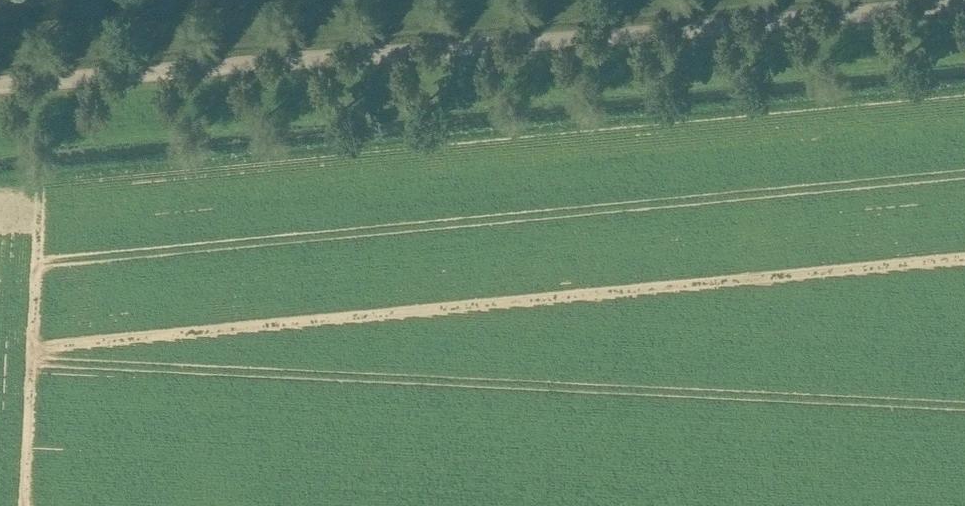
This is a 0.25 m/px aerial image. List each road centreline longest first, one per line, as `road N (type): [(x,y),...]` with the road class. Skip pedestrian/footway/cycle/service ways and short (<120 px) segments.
road 1 (tertiary): [(0,84),(959,0)]

